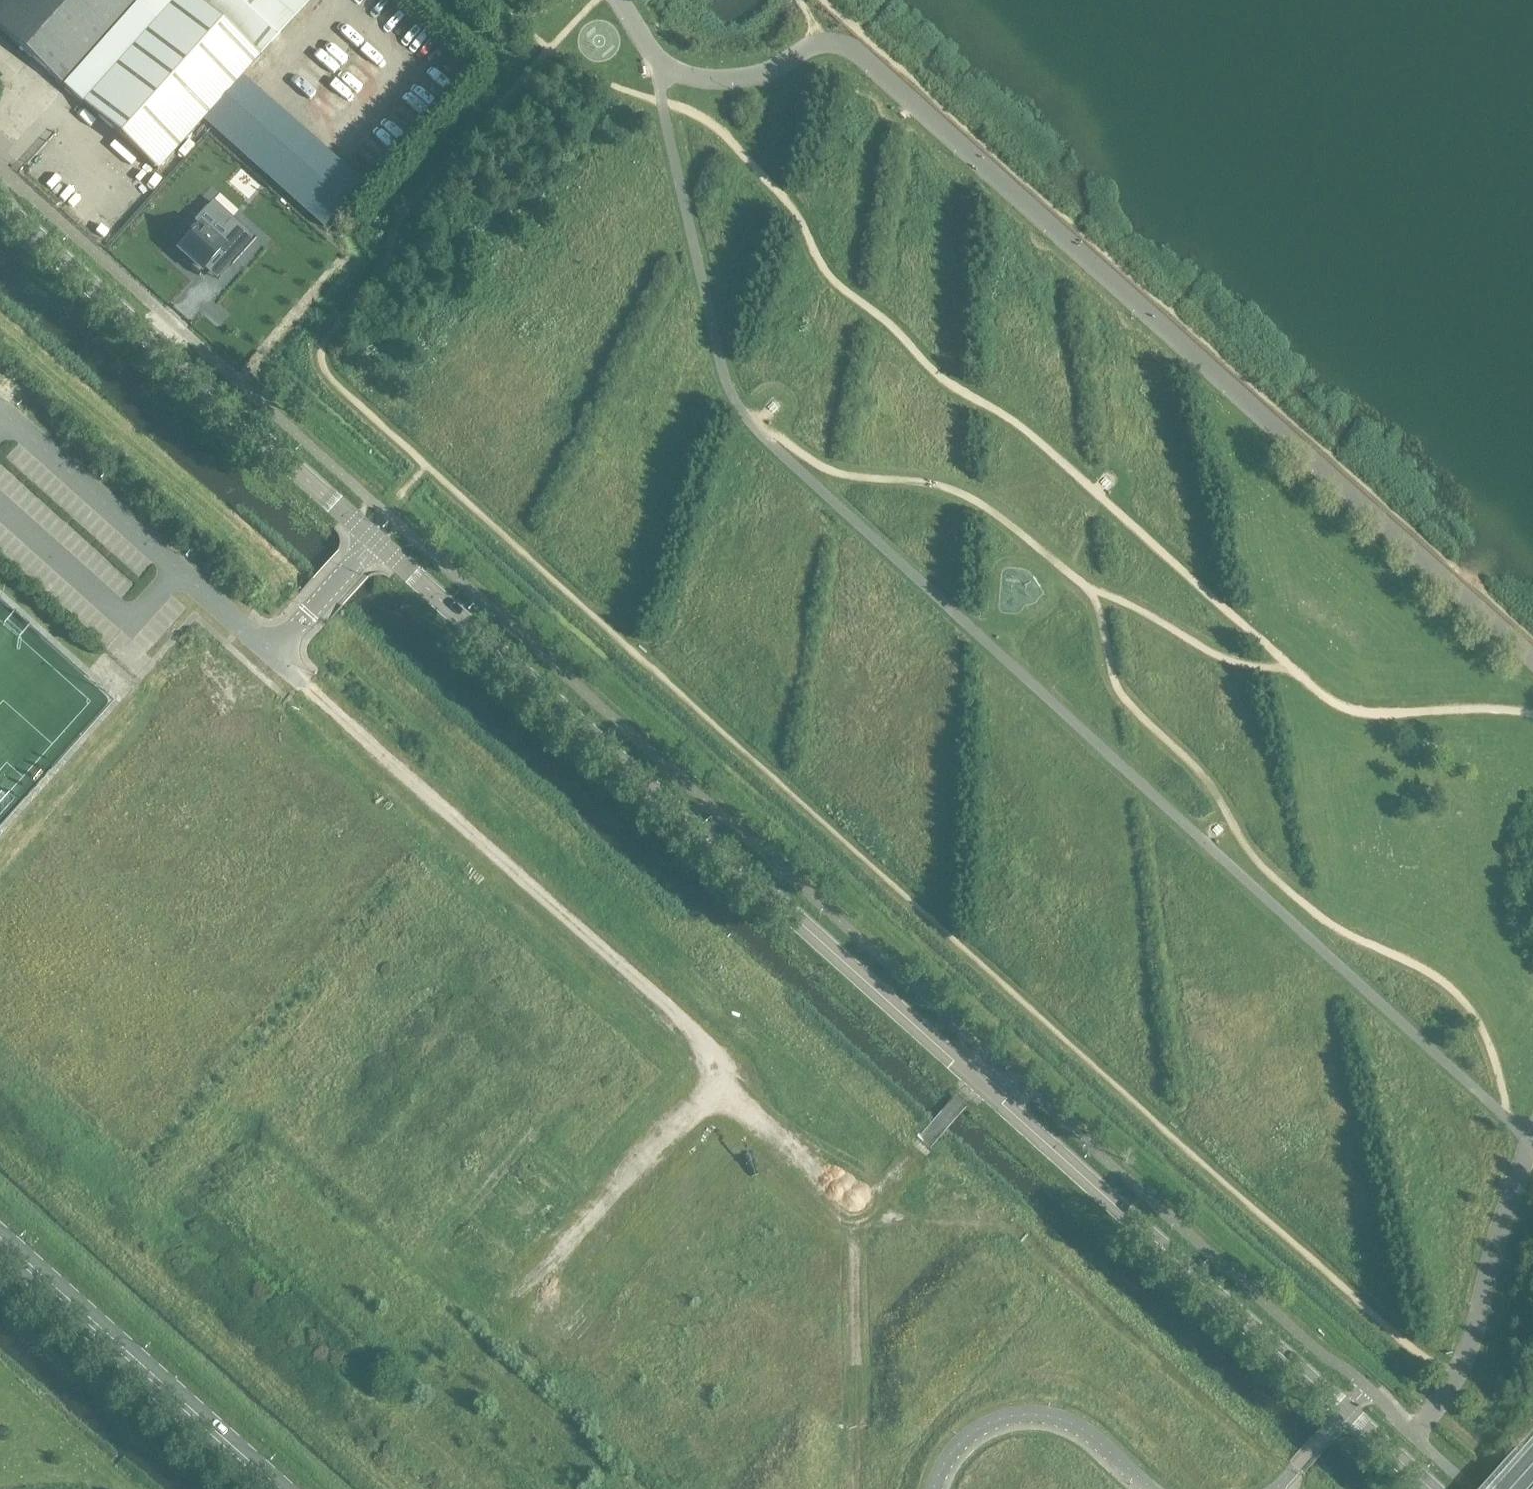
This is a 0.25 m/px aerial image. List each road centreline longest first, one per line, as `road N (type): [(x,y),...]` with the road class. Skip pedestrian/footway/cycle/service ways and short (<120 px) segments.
road 1 (unclassified): [(867,1211),(717,1081),(714,1048),(273,658)]
road 2 (tertiary): [(980,1081),(375,540)]
road 3 (tertiary): [(1436,1488),(980,1081)]
road 4 (tertiary): [(375,540),(0,204)]
road 5 (secondary): [(278,1488),(0,1240)]
road 6 (unclassified): [(273,658),(0,413)]
road 7 (track): [(491,1321),(717,1081)]
road 8 (track): [(857,1488),(856,1241),(867,1211)]
road 9 (unclassified): [(867,1211),(980,1081)]
road 10 (unclassified): [(375,540),(273,658)]

